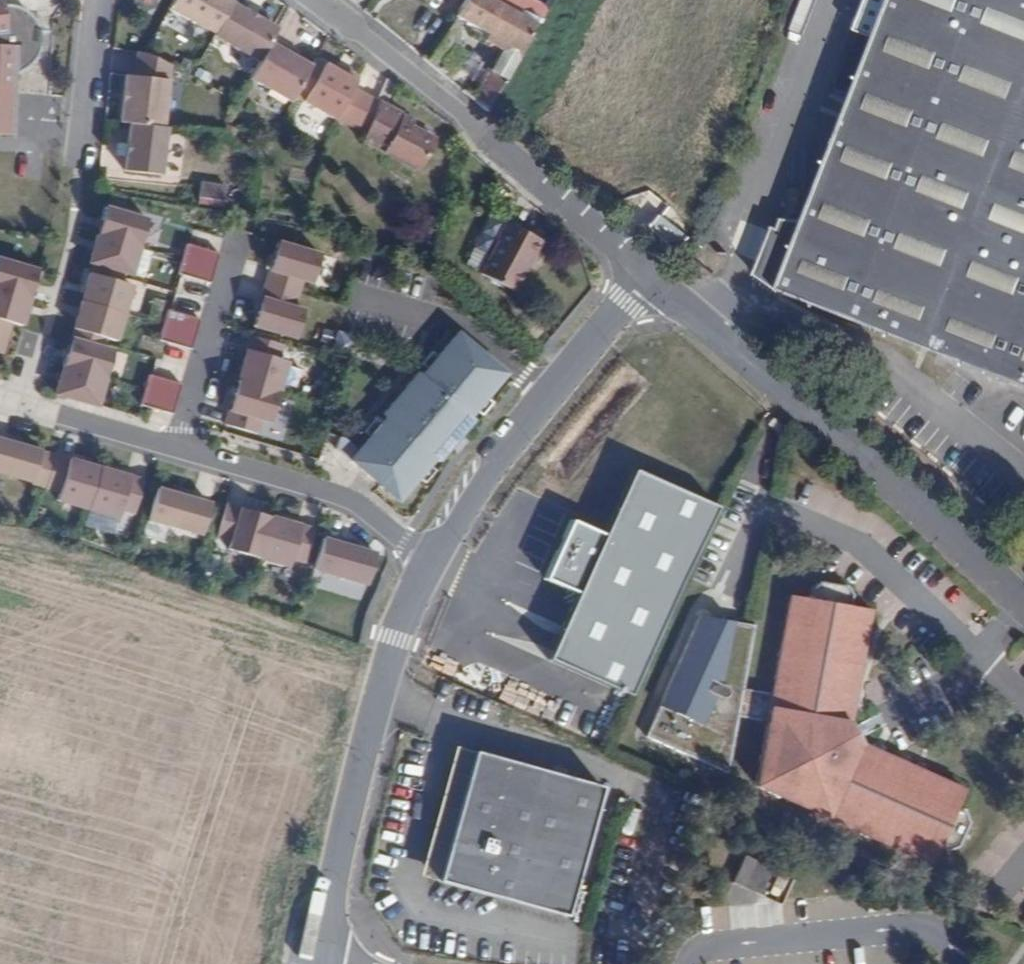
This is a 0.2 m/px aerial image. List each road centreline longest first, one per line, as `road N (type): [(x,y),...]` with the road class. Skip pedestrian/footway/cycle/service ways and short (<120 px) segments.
road 1 (unclassified): [(1023,599),(651,274)]
road 2 (unclassified): [(322,963),(391,655),(430,560)]
road 3 (unclassified): [(622,250),(312,0)]
road 4 (unclassified): [(430,560),(490,471),(651,274)]
road 5 (residential): [(622,250),(668,201),(751,0)]
road 6 (residential): [(430,560),(349,500),(184,449)]
road 7 (residential): [(184,449),(182,432),(237,240)]
road 8 (residential): [(184,449),(0,400)]
road 9 (residential): [(80,167),(100,0)]

